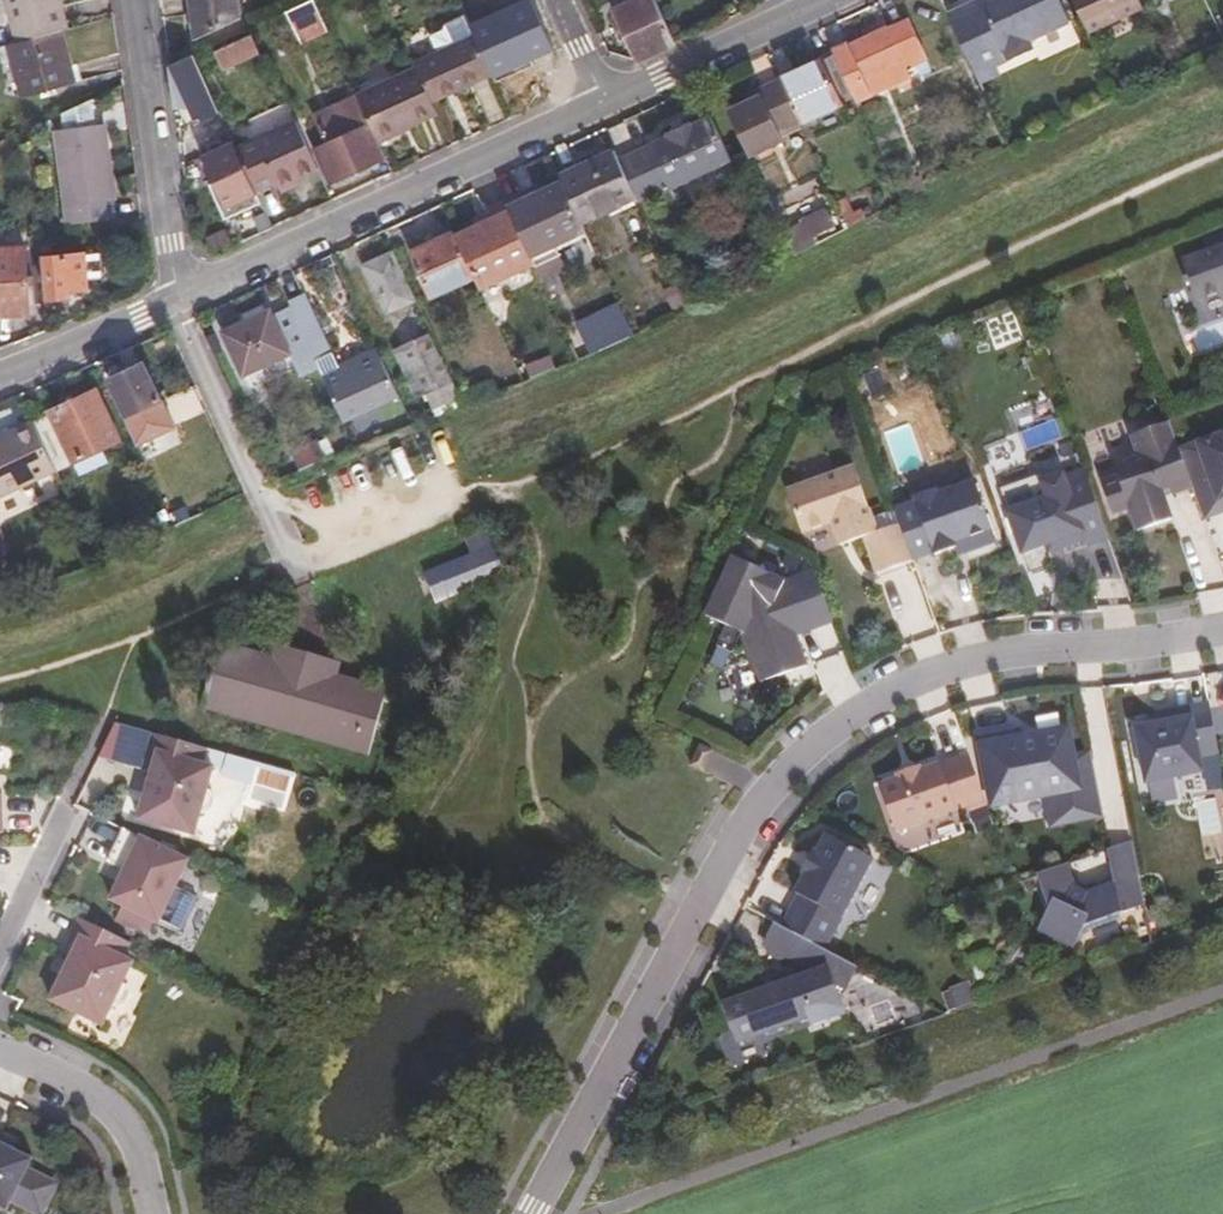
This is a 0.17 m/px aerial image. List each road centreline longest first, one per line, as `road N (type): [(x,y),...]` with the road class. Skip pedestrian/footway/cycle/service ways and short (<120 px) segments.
road 1 (residential): [(1222,630),(978,662),(908,685),(845,721),(753,813),(539,1213)]
road 2 (residential): [(176,295),(606,100)]
road 3 (residential): [(136,0),(176,295)]
road 4 (residential): [(606,100),(826,0)]
road 5 (residential): [(153,1213),(126,1127),(93,1098),(0,1051)]
road 6 (residential): [(0,371),(176,295)]
road 7 (residential): [(66,812),(0,951)]

